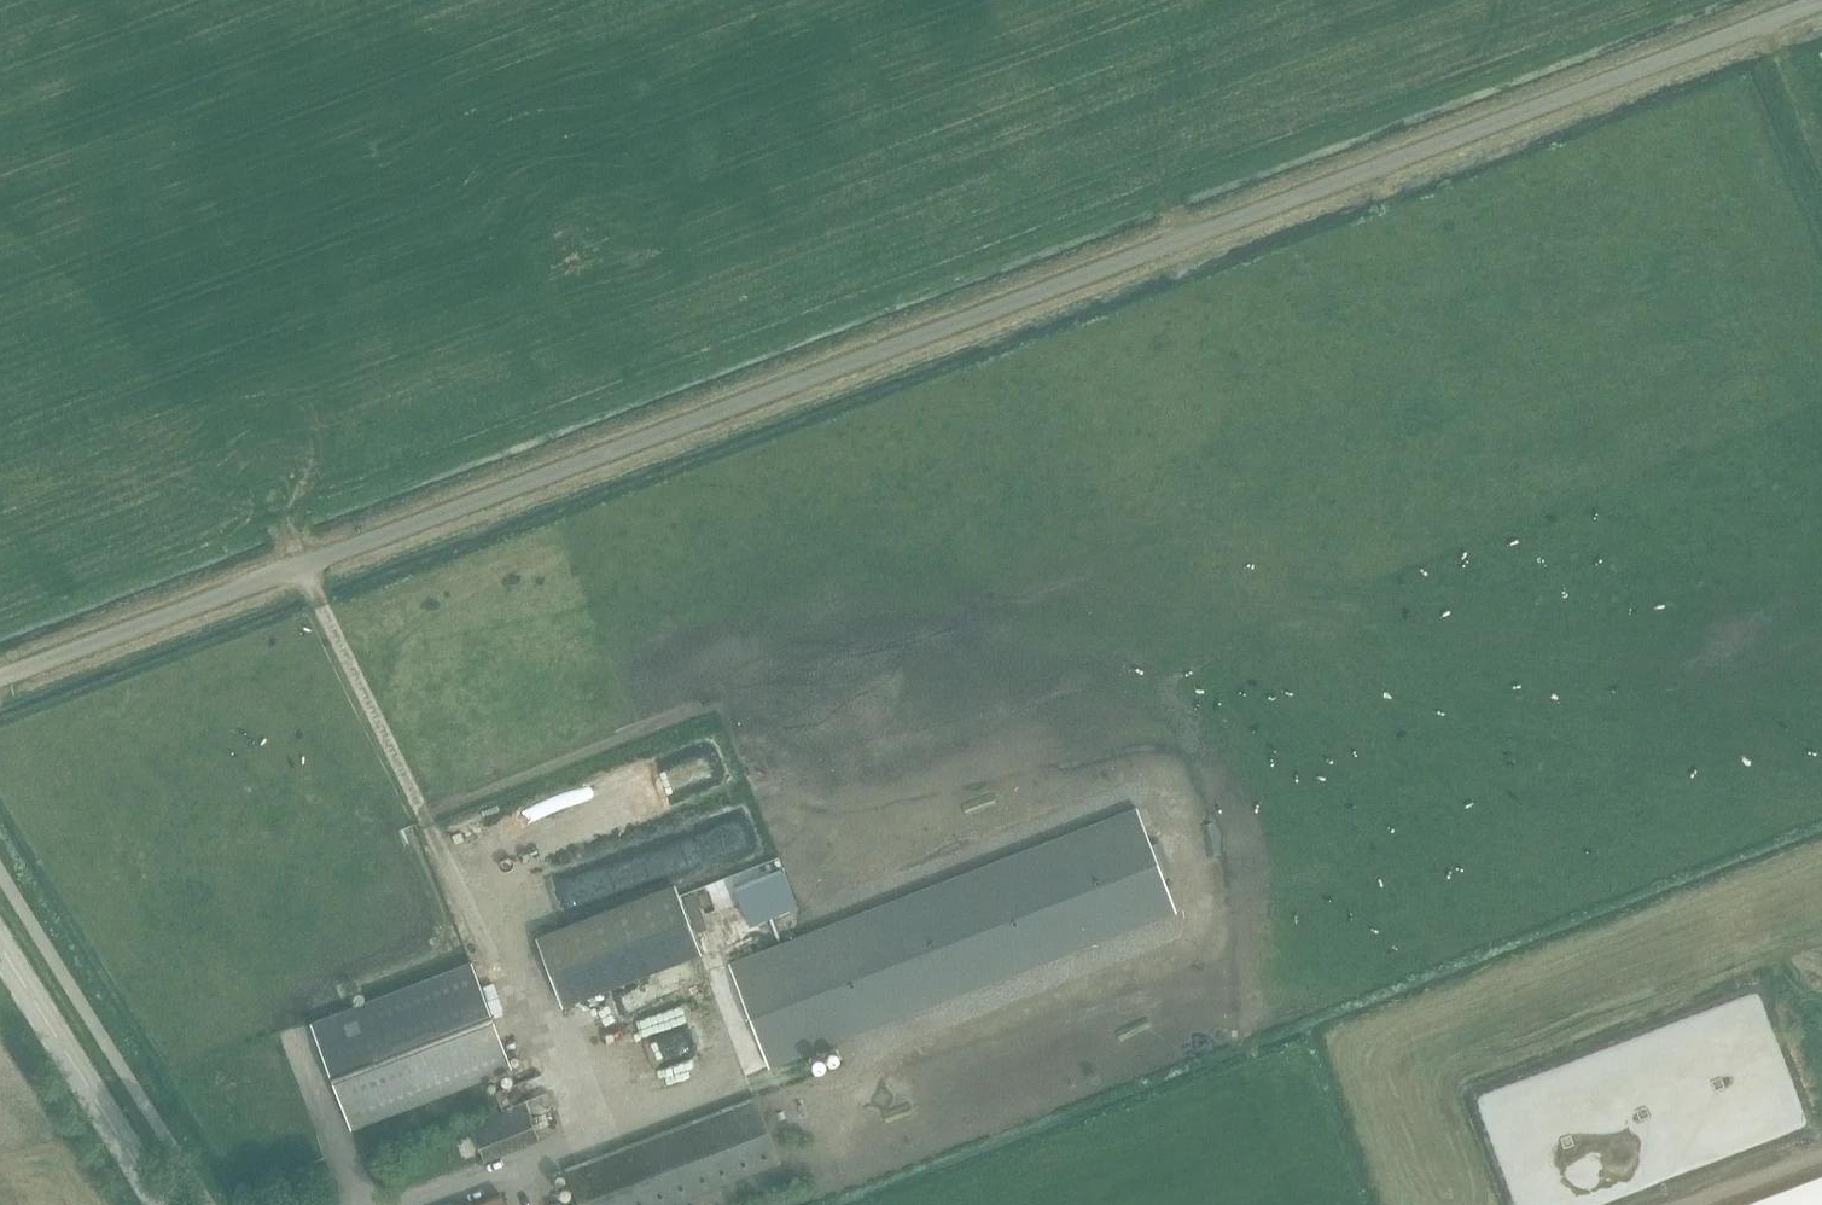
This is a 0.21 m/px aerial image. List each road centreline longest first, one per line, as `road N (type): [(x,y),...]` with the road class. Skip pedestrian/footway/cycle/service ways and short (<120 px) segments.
road 1 (unclassified): [(0,684),(1821,3)]
road 2 (secondary): [(166,1204),(0,938)]

